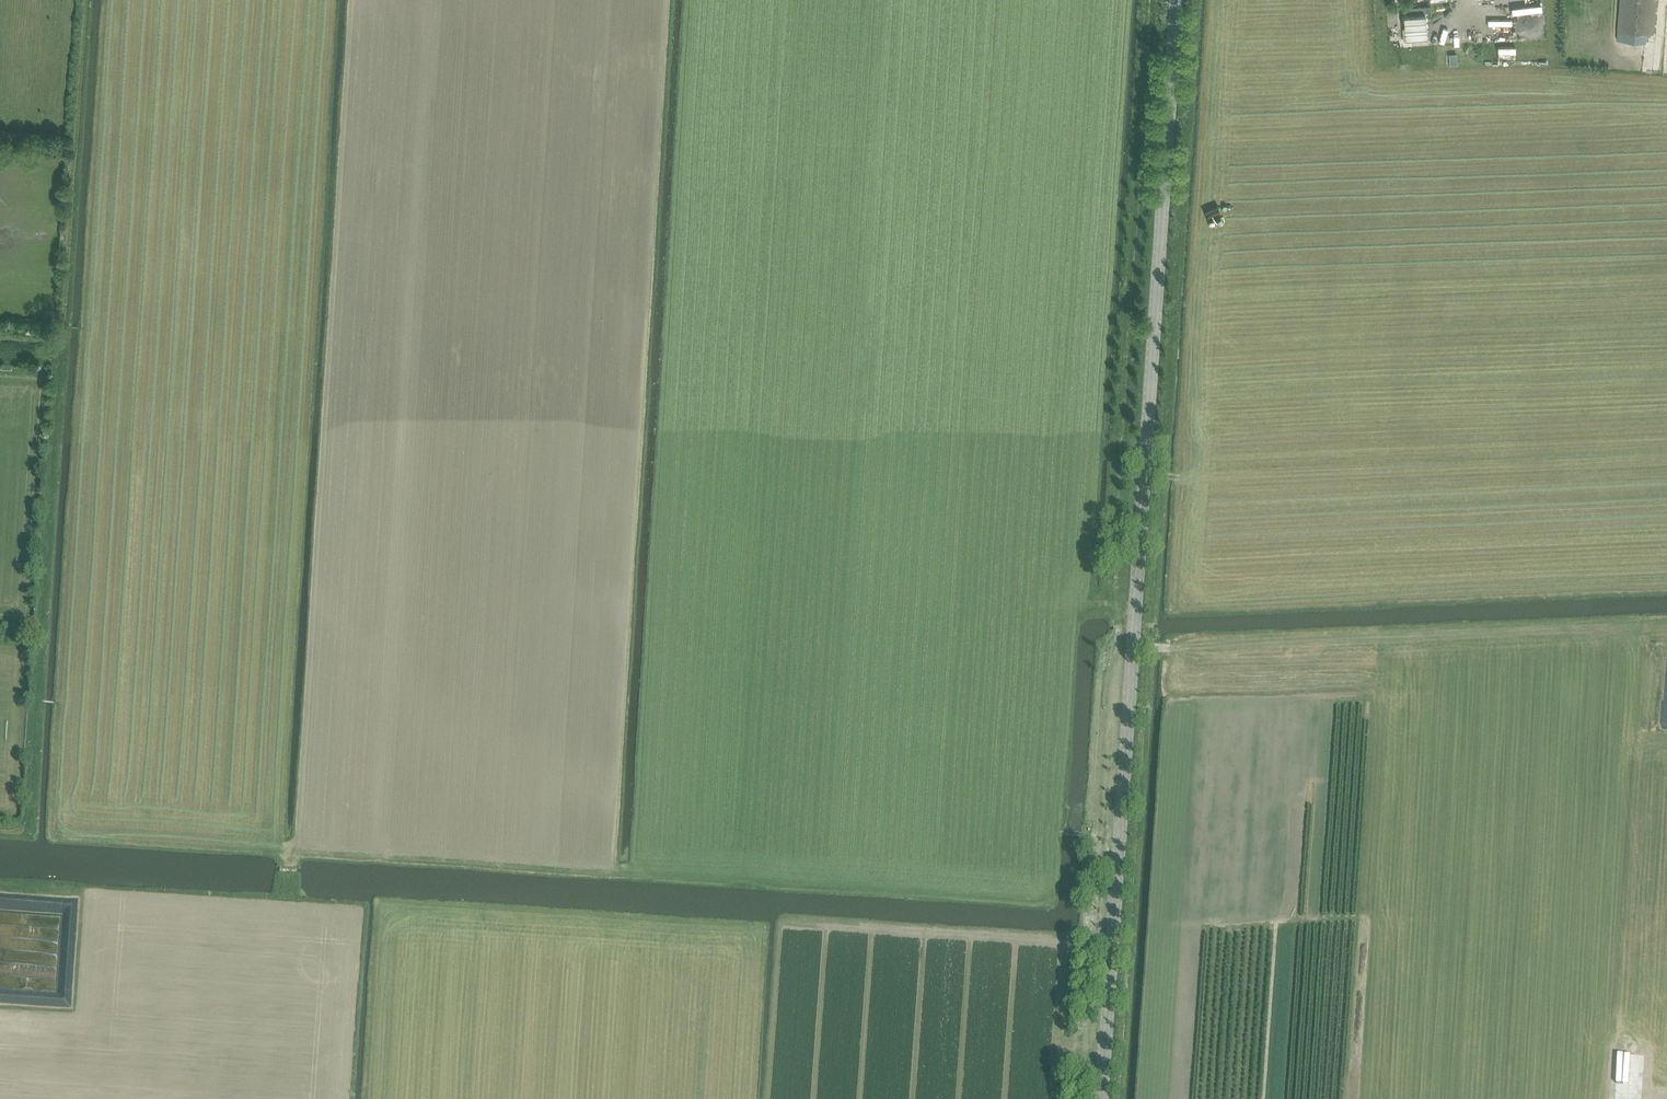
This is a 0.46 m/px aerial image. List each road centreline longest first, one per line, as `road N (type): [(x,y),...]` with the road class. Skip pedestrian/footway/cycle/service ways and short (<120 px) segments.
road 1 (tertiary): [(1102,1098),(1177,0)]

